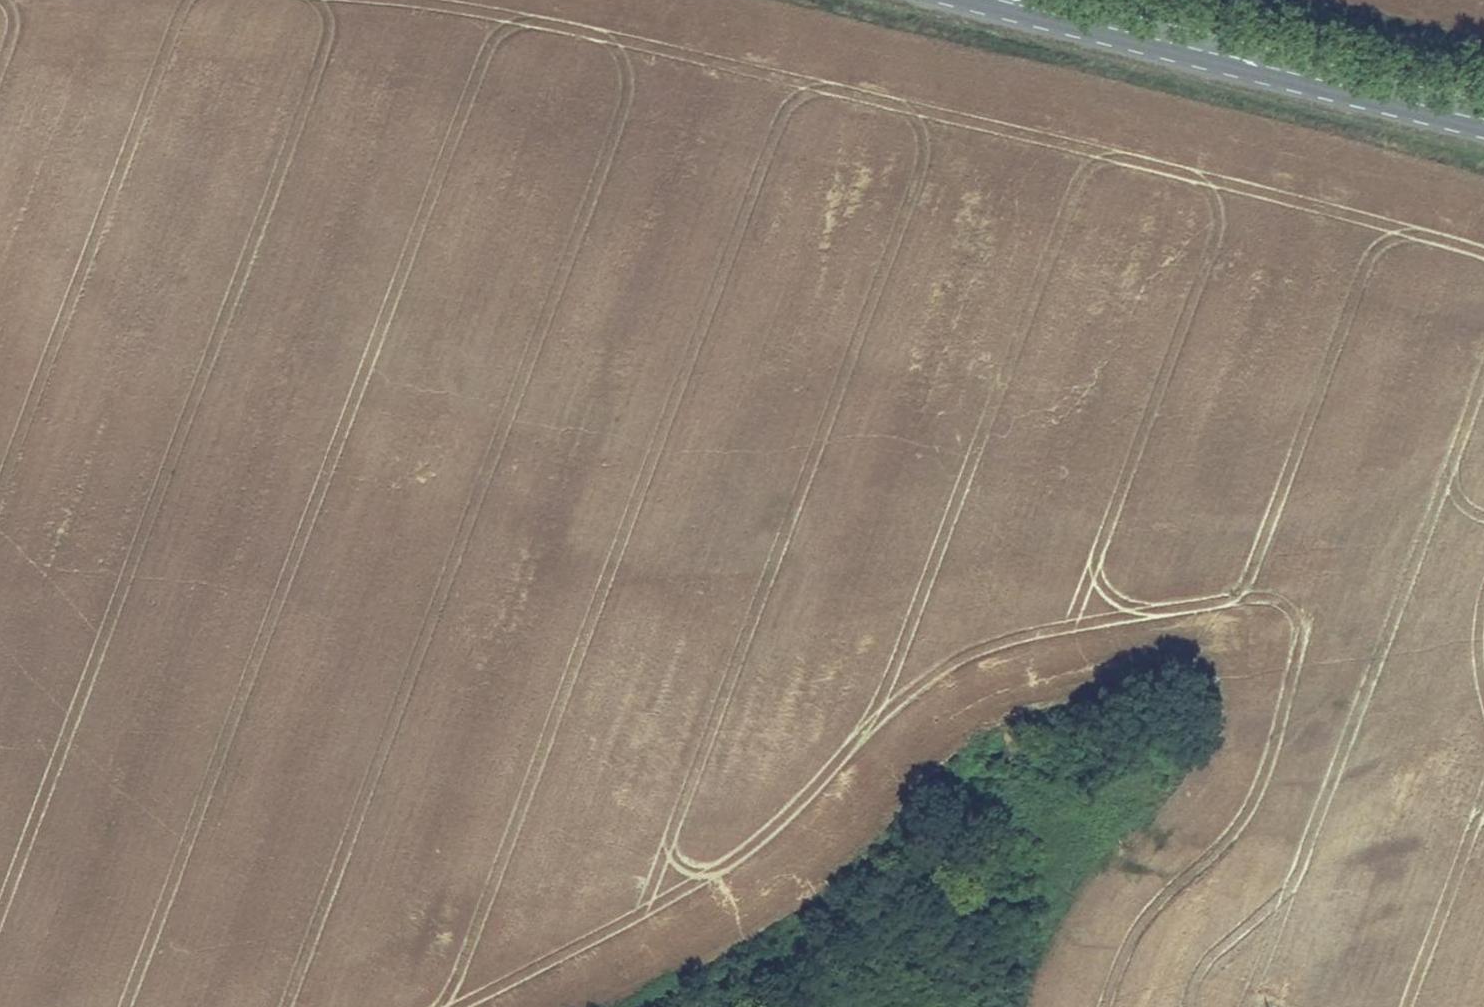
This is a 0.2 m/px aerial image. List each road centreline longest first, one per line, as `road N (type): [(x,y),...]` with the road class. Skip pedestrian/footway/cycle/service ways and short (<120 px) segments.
road 1 (primary): [(1483,115),(1025,0)]

